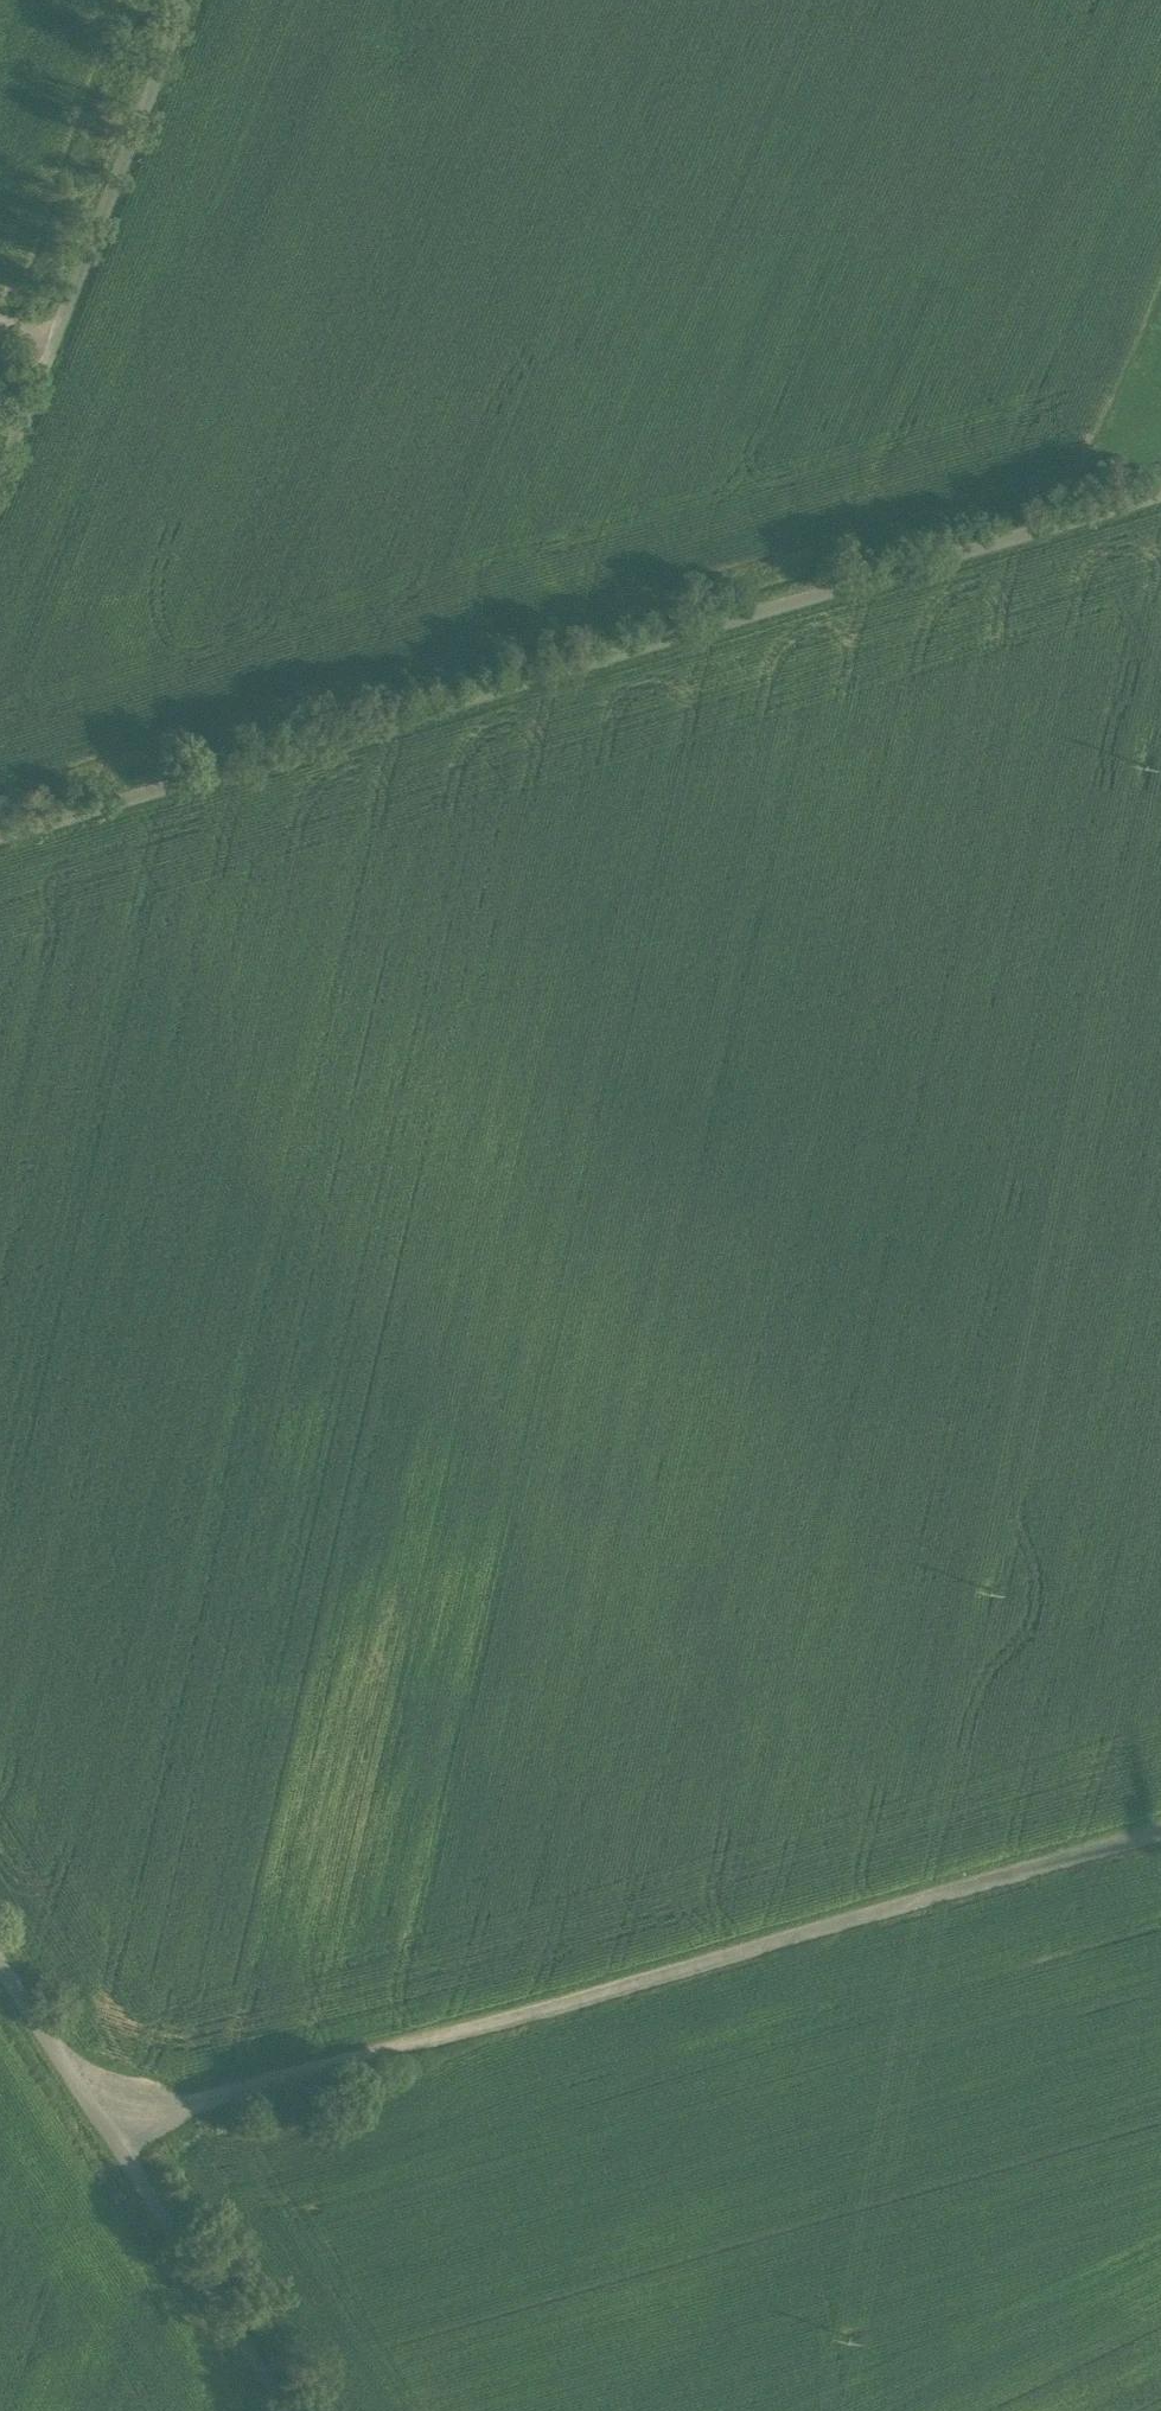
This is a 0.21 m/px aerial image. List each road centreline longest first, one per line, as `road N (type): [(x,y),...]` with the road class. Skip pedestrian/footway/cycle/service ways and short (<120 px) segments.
road 1 (unclassified): [(0,833),(1160,489)]
road 2 (track): [(1160,1829),(113,2138)]
road 3 (unclassified): [(0,1964),(287,2410)]
road 4 (unclassified): [(176,0),(0,458)]

